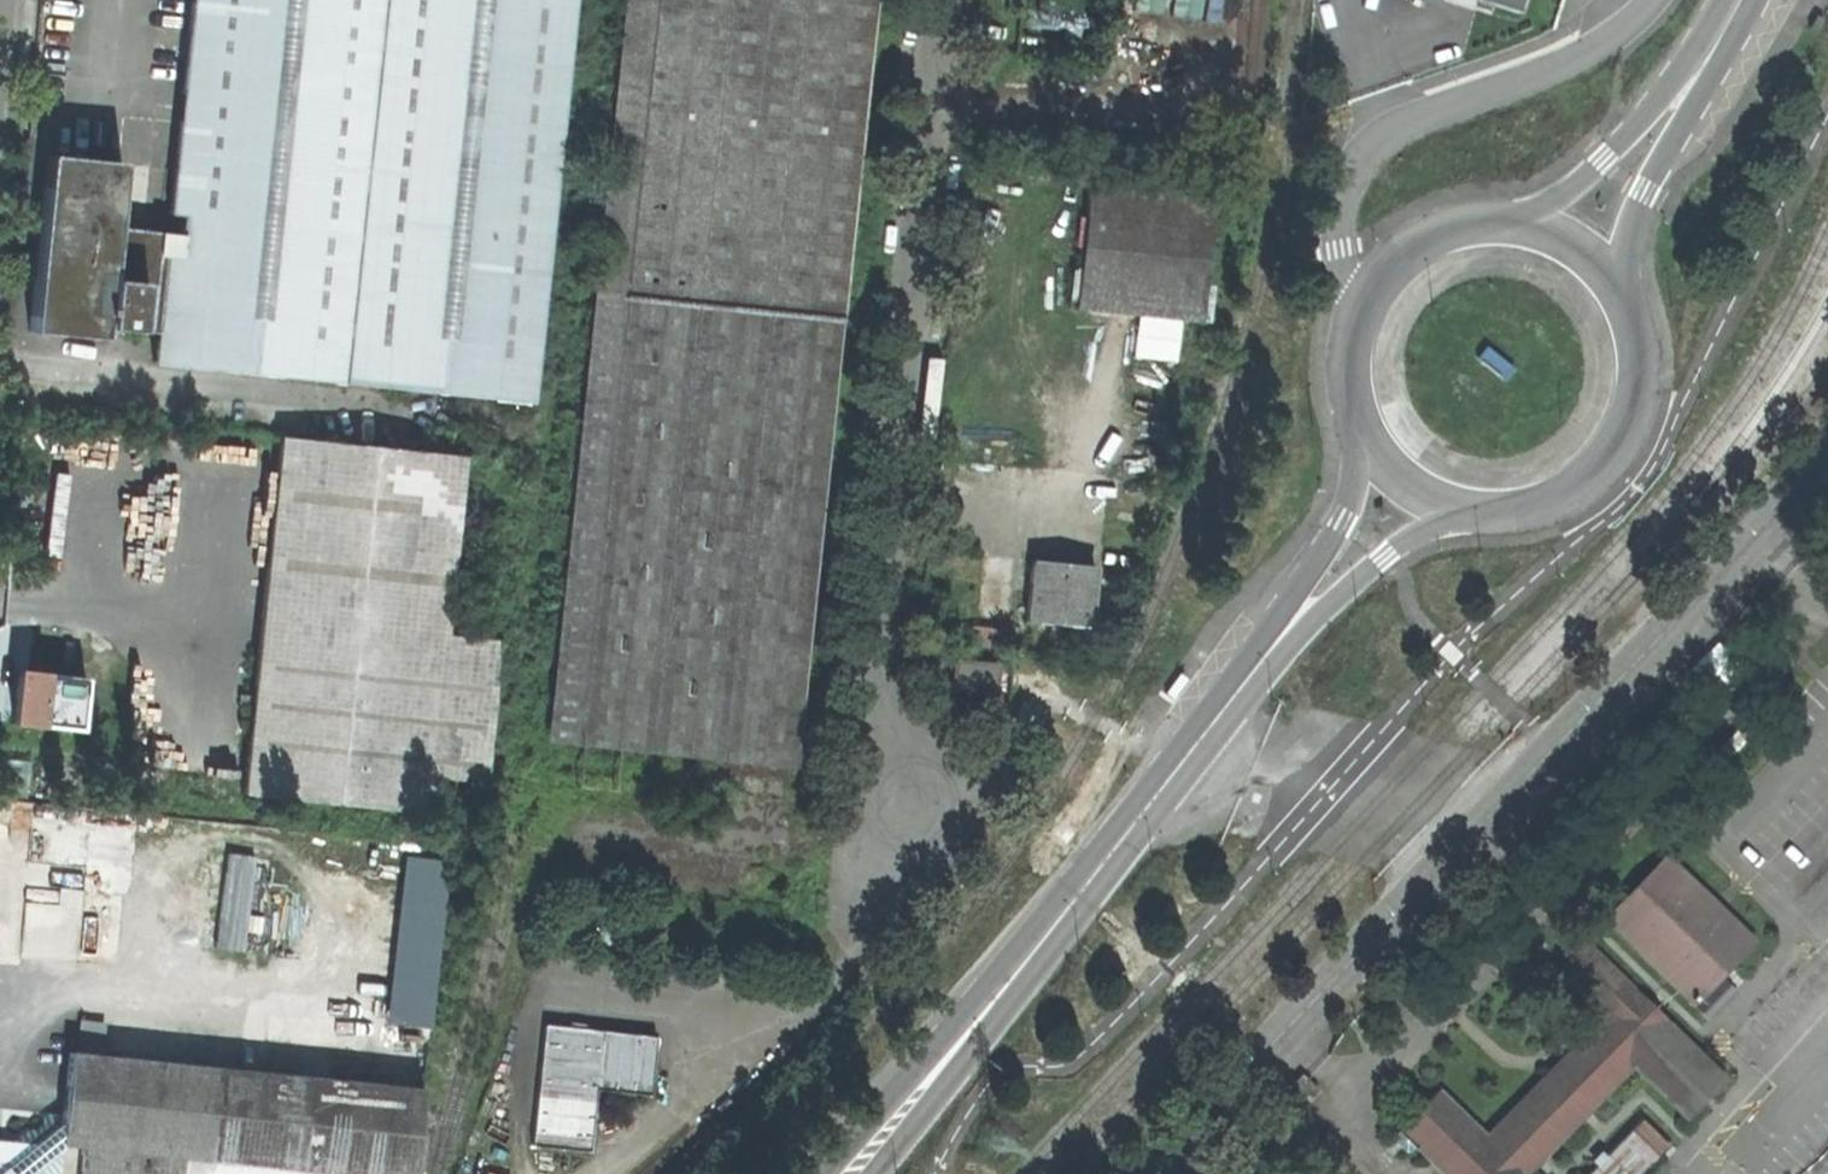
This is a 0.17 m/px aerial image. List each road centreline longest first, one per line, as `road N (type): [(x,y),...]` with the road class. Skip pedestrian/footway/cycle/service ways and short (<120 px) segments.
road 1 (unclassified): [(1147,1173),(1827,460)]
road 2 (residential): [(940,0),(870,680),(894,816)]
road 3 (secondary): [(1278,641),(844,1173)]
road 4 (secondary): [(1522,216),(1446,220),(1406,240),(1372,272),(1351,310),(1341,361),(1357,428)]
road 5 (secondary): [(1479,512),(1522,509),(1567,492),(1601,465),(1626,430),(1642,361),(1628,297)]
road 6 (secondary): [(1628,297),(1629,243),(1712,62)]
road 7 (secondary): [(1712,62),(1610,161),(1522,216)]
road 8 (secondary): [(1278,641),(1383,557),(1479,512)]
road 9 (secondary): [(1357,428),(1336,518),(1278,641)]
road 10 (secondary): [(1357,428),(1404,485),(1479,512)]
road 11 (secondary): [(1628,297),(1583,244),(1522,216)]

